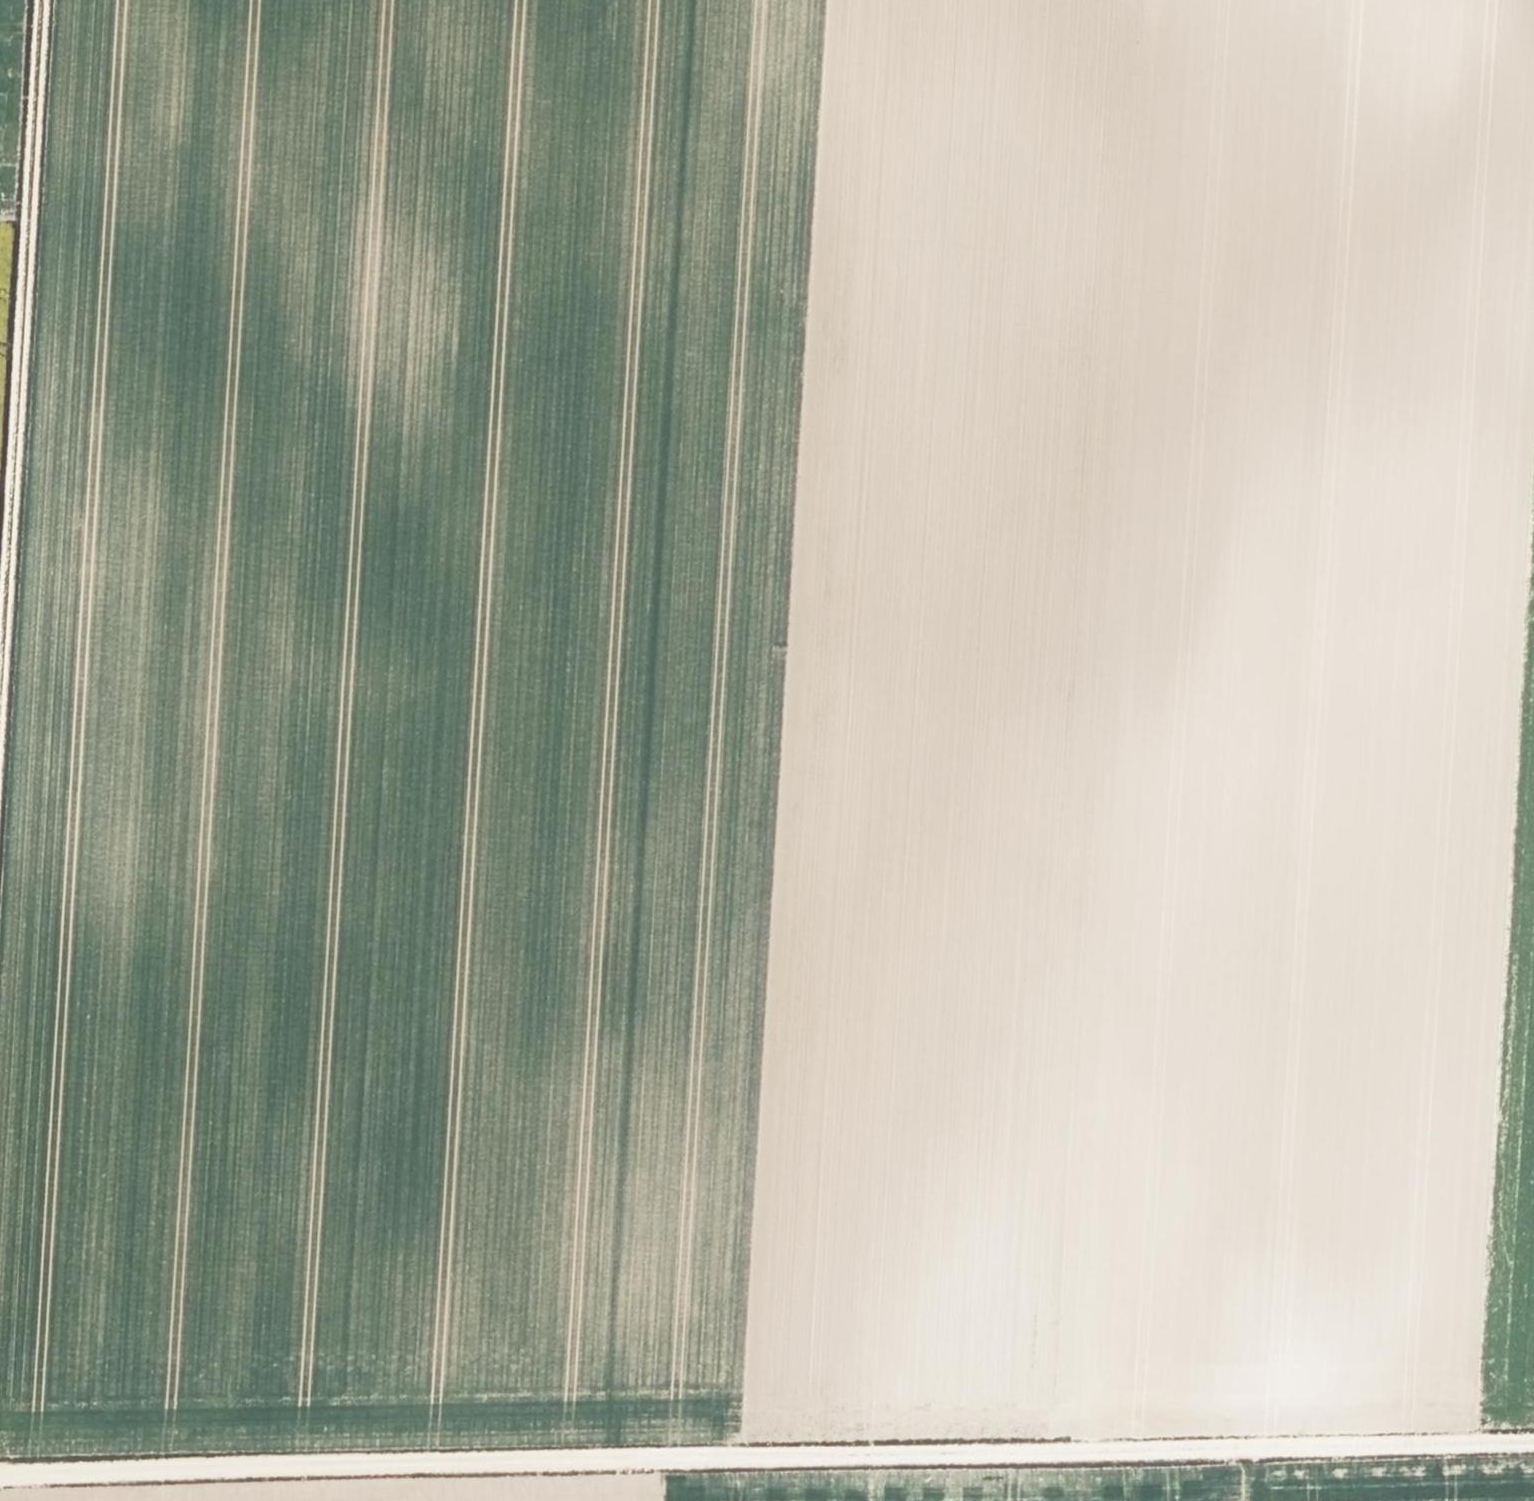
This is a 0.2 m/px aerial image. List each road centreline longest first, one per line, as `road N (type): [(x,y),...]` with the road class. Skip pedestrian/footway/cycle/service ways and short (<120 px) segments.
road 1 (track): [(0,1482),(1533,1450)]
road 2 (track): [(27,0),(0,460)]

